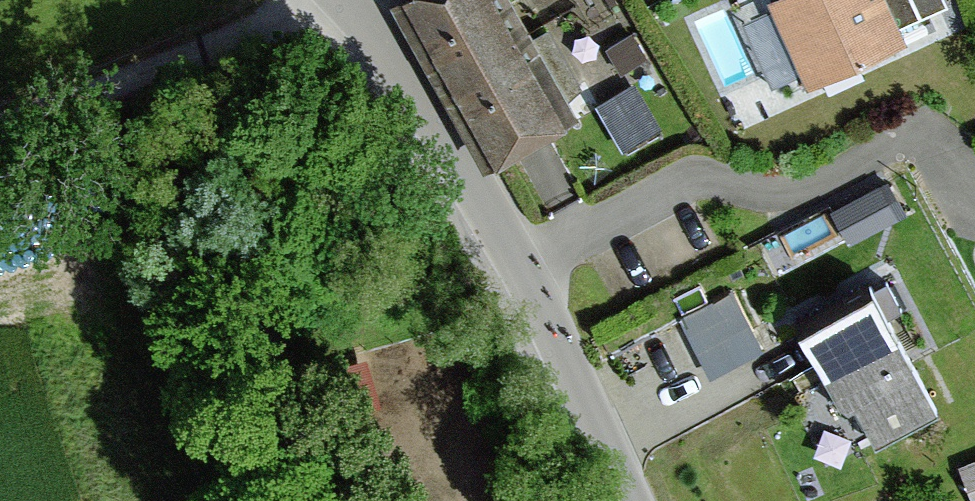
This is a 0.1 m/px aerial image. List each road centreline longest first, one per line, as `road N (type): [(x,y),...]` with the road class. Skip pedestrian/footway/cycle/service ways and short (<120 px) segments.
road 1 (unclassified): [(616,500),(534,300),(381,43),(345,0)]
road 2 (track): [(0,113),(344,0)]

